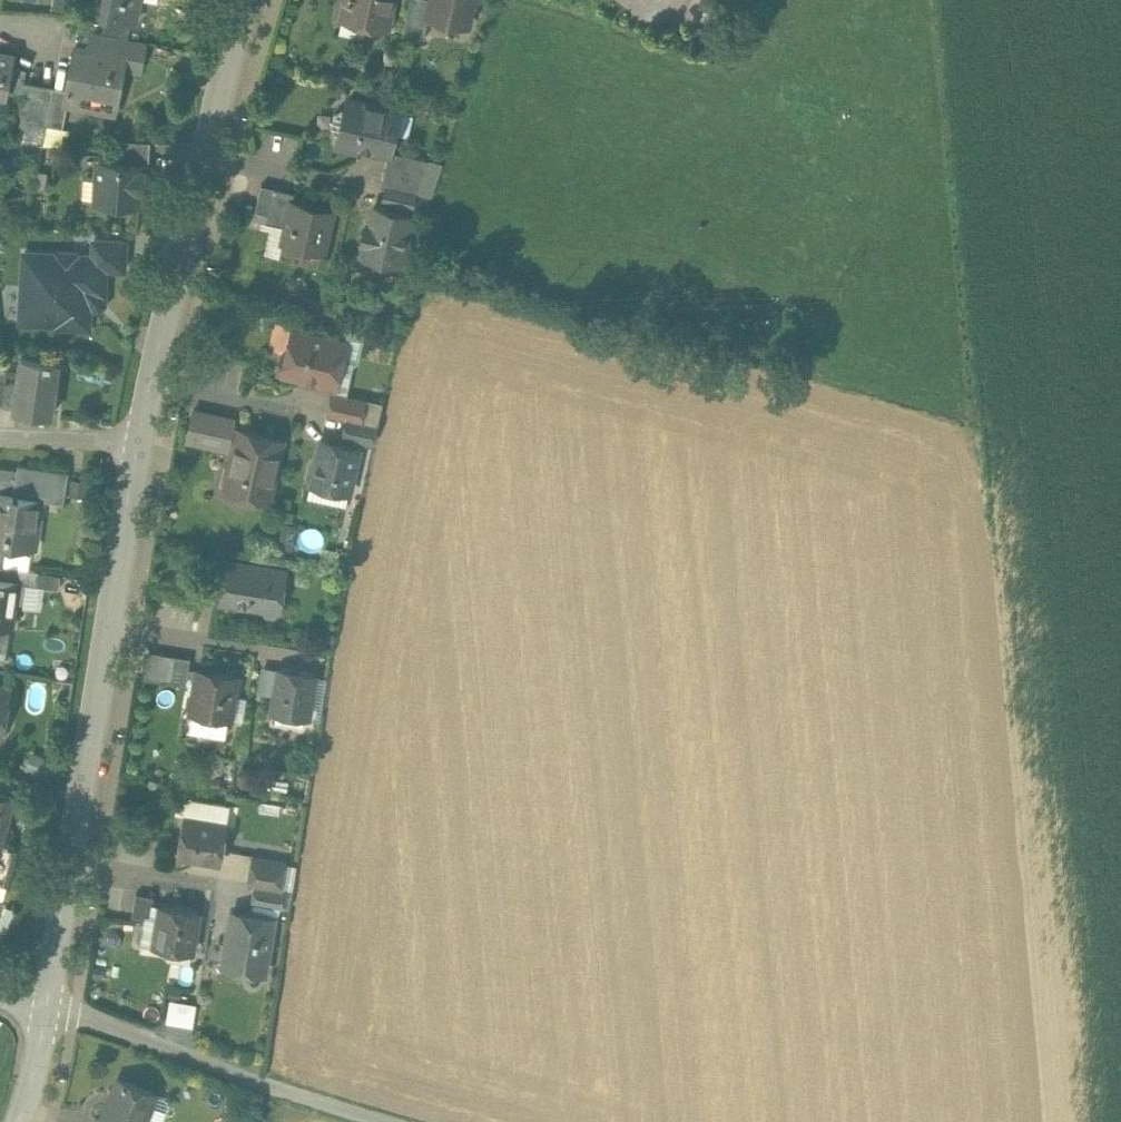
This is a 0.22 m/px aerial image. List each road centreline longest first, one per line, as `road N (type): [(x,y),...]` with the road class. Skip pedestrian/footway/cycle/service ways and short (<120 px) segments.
road 1 (tertiary): [(50,1015),(145,441)]
road 2 (tertiary): [(145,441),(255,0)]
road 3 (track): [(394,1121),(99,1020),(50,1015)]
road 4 (residential): [(145,441),(0,433)]

